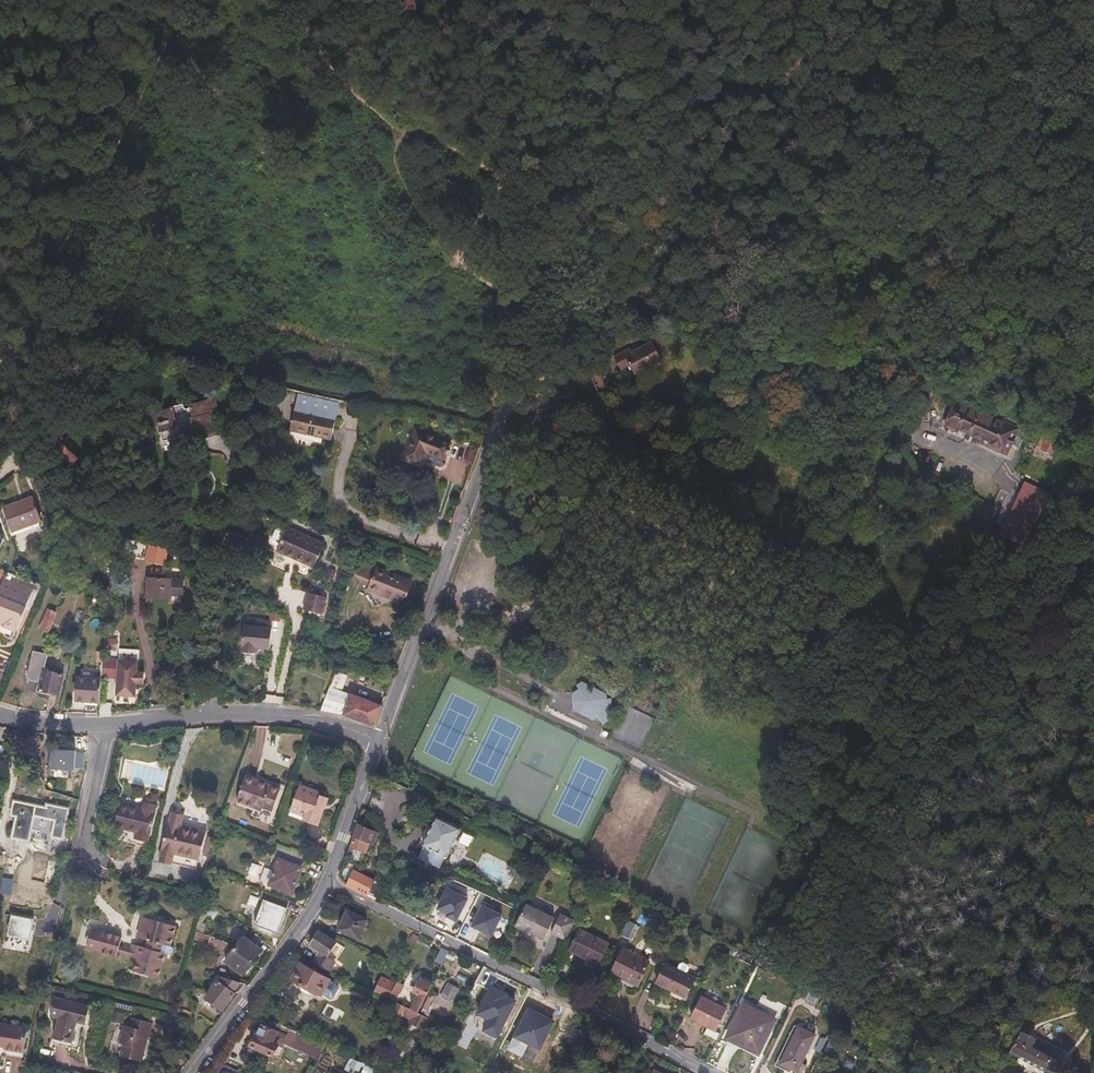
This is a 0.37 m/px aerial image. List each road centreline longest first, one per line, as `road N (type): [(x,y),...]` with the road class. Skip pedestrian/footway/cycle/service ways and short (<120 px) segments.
road 1 (residential): [(1005,483),(982,457),(929,426),(878,415),(512,413),(498,423),(377,742)]
road 2 (residential): [(0,714),(100,726),(273,714),(337,725),(377,742)]
road 3 (residential): [(328,882),(649,1043)]
road 4 (residential): [(328,882),(196,1072)]
road 5 (residential): [(377,742),(328,882)]

